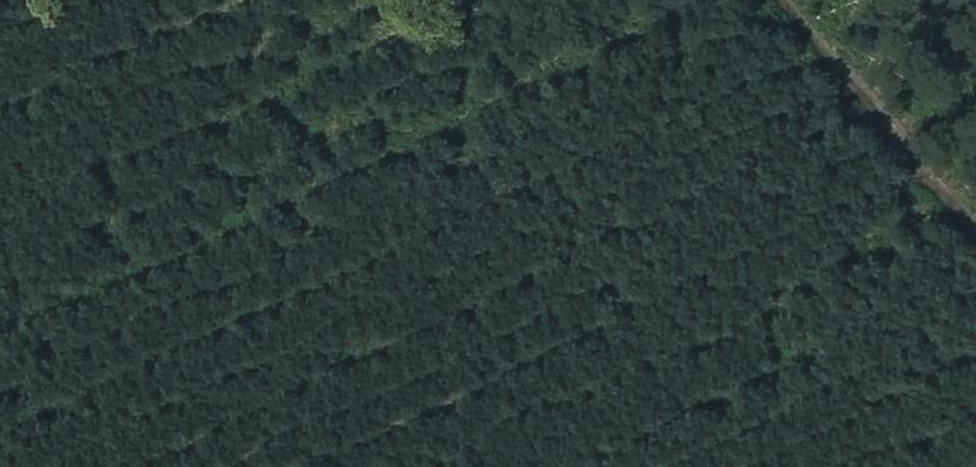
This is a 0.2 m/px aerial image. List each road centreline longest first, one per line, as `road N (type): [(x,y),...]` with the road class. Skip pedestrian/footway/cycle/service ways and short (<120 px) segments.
road 1 (track): [(975,240),(776,0)]

